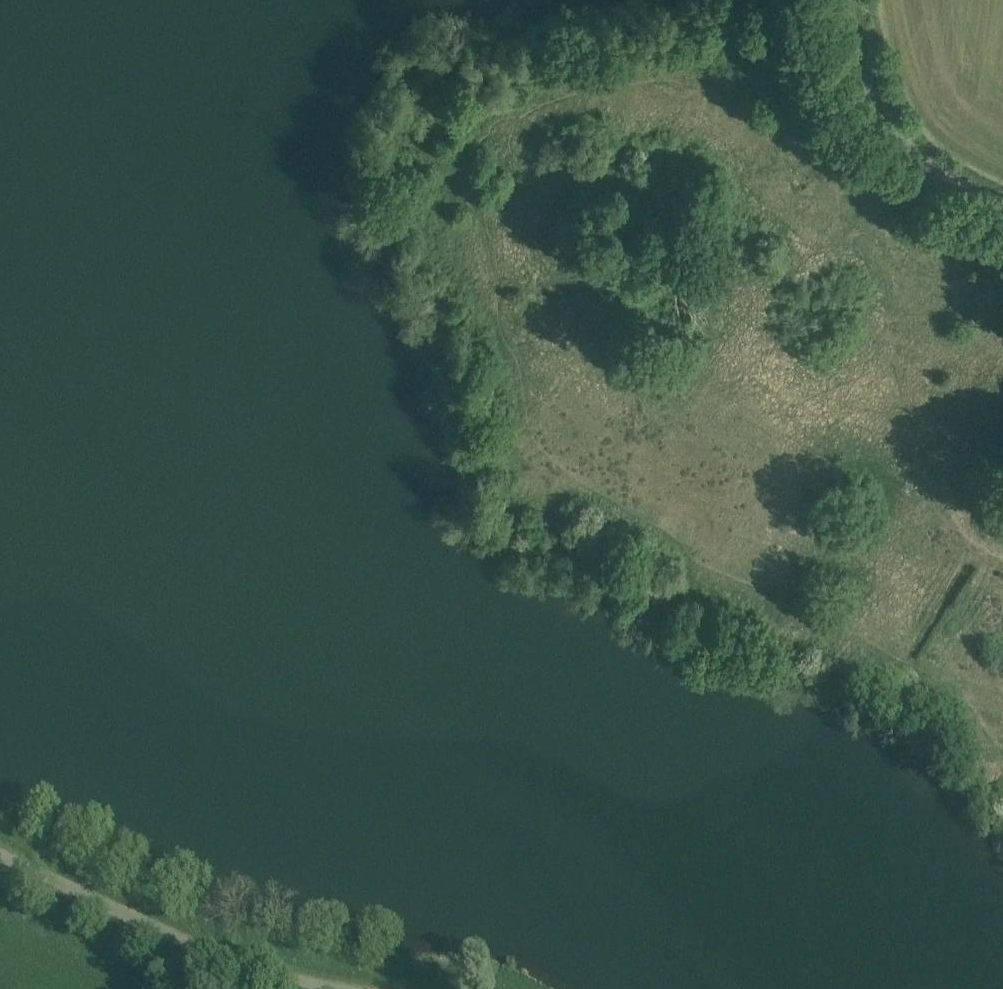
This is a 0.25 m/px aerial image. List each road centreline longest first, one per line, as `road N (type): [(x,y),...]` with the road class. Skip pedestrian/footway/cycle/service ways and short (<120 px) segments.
road 1 (unclassified): [(343,988),(261,971),(0,859)]
road 2 (unclassified): [(1002,204),(937,173),(887,124),(866,87),(845,0)]

